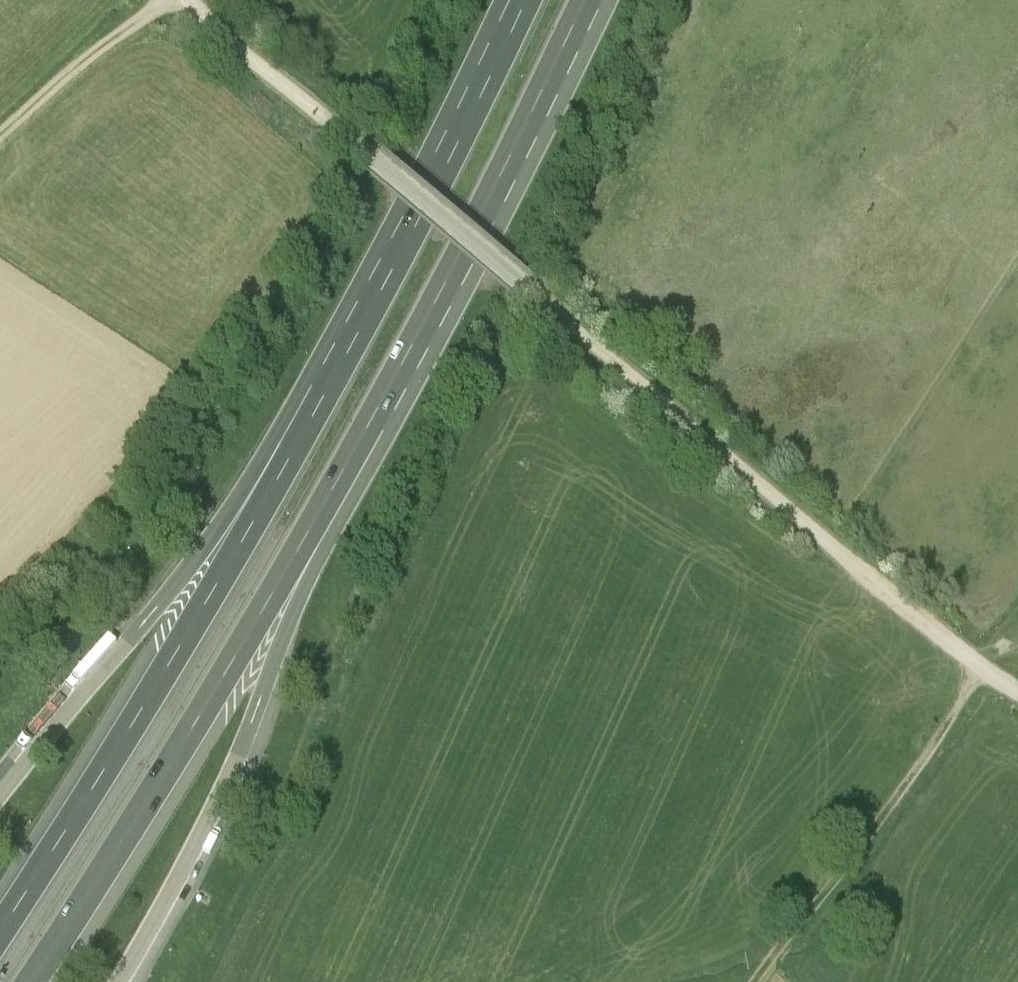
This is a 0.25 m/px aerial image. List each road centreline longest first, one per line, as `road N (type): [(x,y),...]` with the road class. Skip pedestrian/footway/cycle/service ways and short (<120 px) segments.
road 1 (track): [(1017,692),(183,0)]
road 2 (motorway): [(315,532),(583,0)]
road 3 (motorway): [(305,428),(127,740),(0,933)]
road 4 (motorway): [(32,981),(315,532)]
road 5 (motorway): [(527,0),(305,428)]
road 6 (track): [(983,668),(756,981)]
road 7 (motorway): [(305,428),(151,617)]
road 8 (track): [(0,143),(85,64),(171,0)]
road 9 (motorway): [(260,699),(315,532)]

